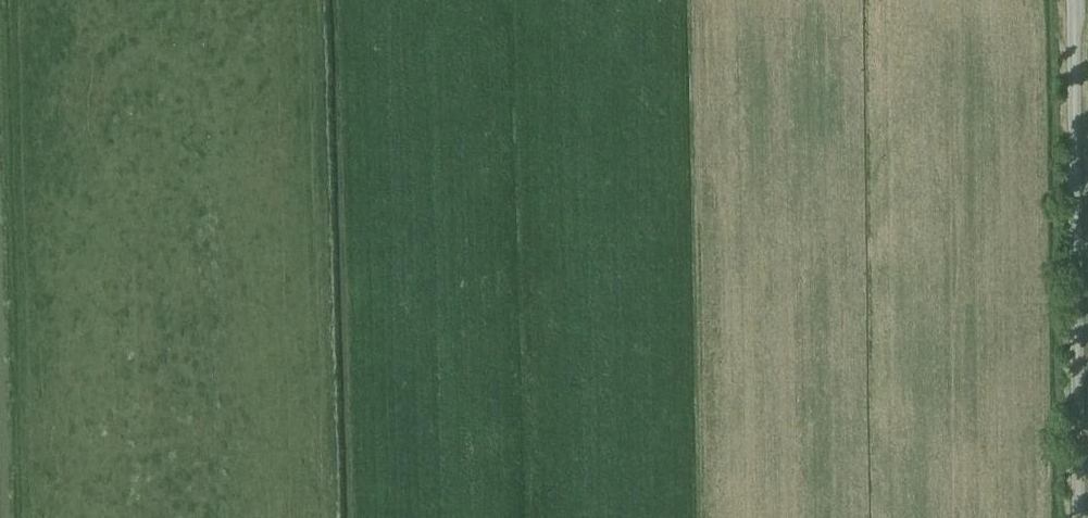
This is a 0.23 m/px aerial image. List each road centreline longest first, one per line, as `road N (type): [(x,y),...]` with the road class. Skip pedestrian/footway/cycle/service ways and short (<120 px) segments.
road 1 (unclassified): [(1080,517),(1076,0)]

